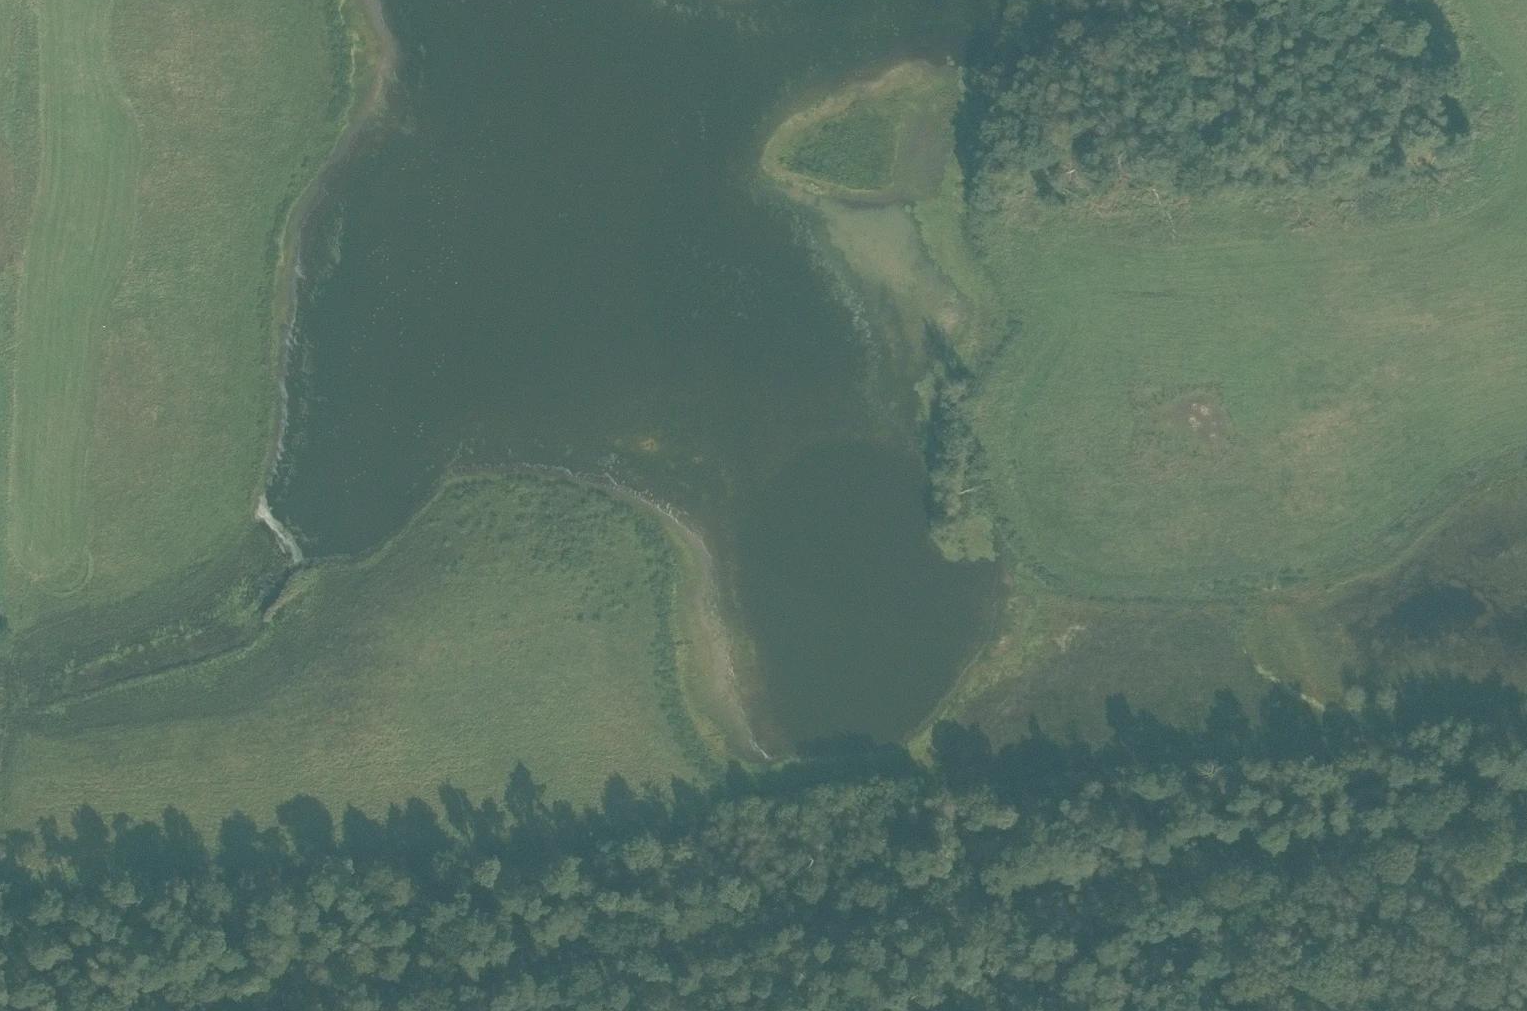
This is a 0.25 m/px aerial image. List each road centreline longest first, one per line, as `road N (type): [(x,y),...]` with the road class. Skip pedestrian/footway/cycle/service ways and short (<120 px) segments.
road 1 (track): [(1526,824),(219,1010)]

